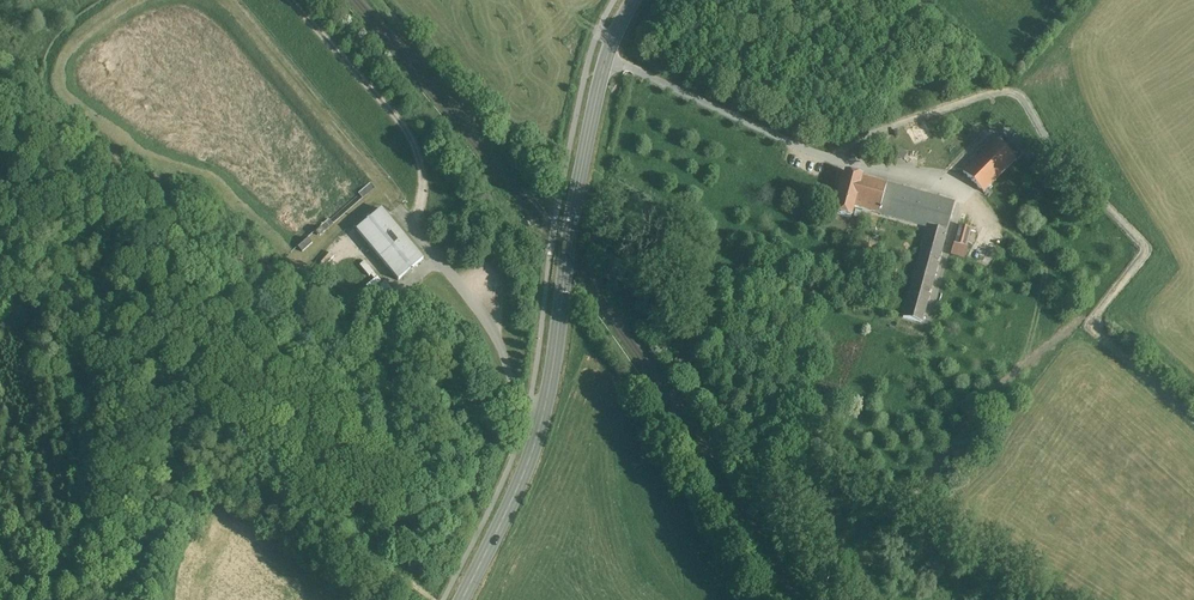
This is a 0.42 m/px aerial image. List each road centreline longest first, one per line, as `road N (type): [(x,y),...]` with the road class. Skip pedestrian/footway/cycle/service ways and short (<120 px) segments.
road 1 (tertiary): [(464,599),(525,473),(544,412),(595,104),(634,0)]
road 2 (track): [(0,232),(437,599)]

